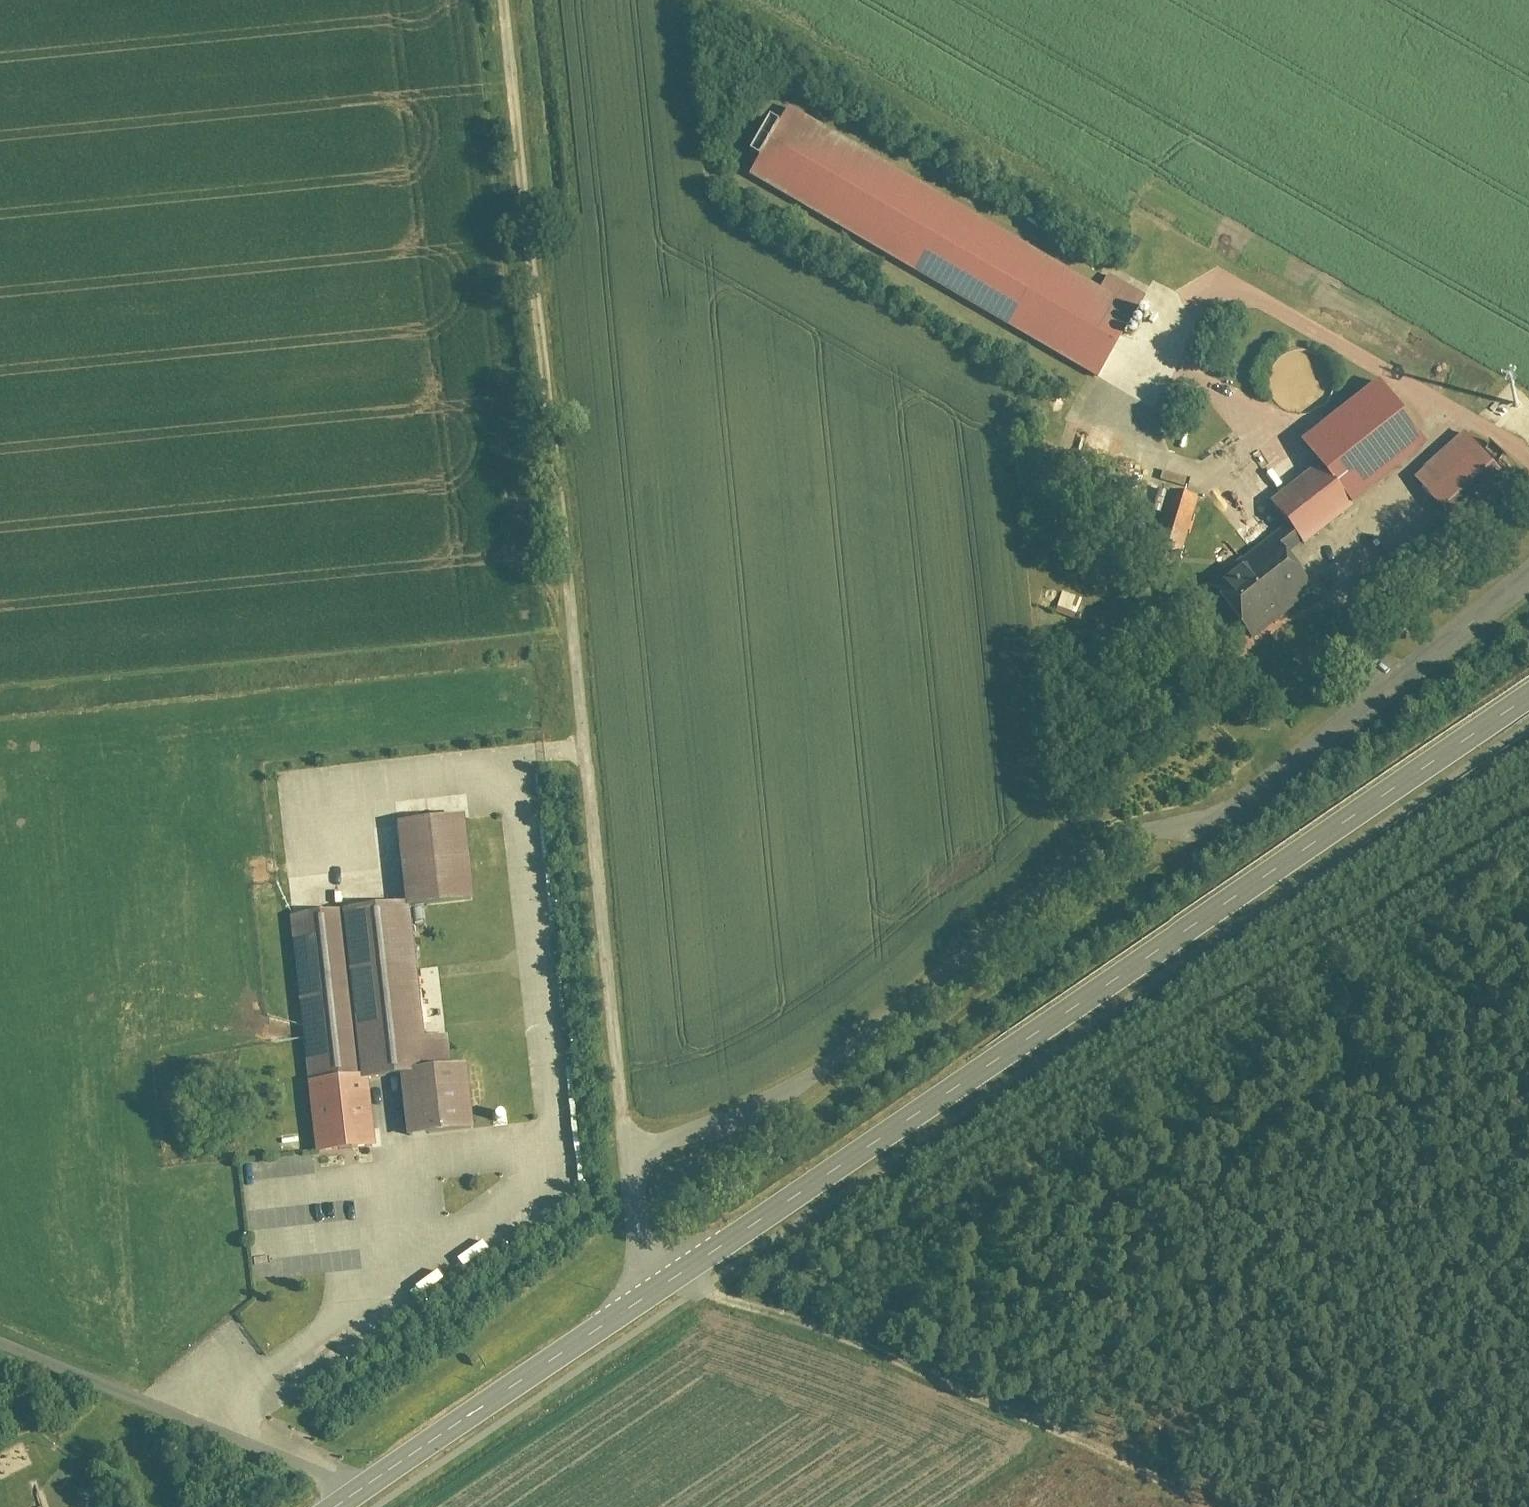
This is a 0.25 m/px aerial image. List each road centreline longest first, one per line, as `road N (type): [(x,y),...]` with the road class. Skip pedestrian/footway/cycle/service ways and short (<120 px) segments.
road 1 (secondary): [(345,1506),(1528,710)]
road 2 (track): [(639,1159),(609,1071),(490,0)]
road 3 (track): [(0,1321),(323,1463),(357,1499)]

